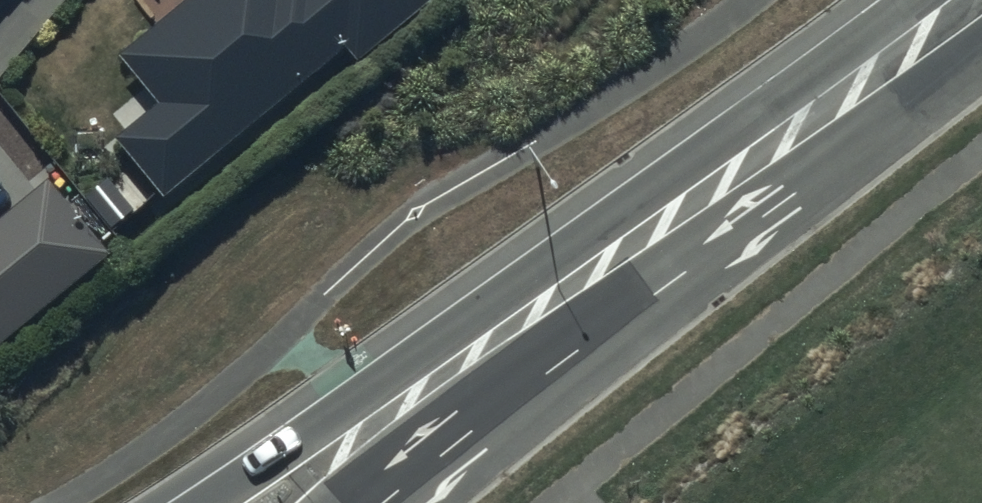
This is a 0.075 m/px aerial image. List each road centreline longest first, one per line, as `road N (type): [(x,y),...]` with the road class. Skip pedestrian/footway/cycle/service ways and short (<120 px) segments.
road 1 (secondary): [(207,502),(405,369),(768,150)]
road 2 (secondary): [(768,150),(580,351),(384,502)]
road 3 (secondary): [(768,150),(968,0)]

